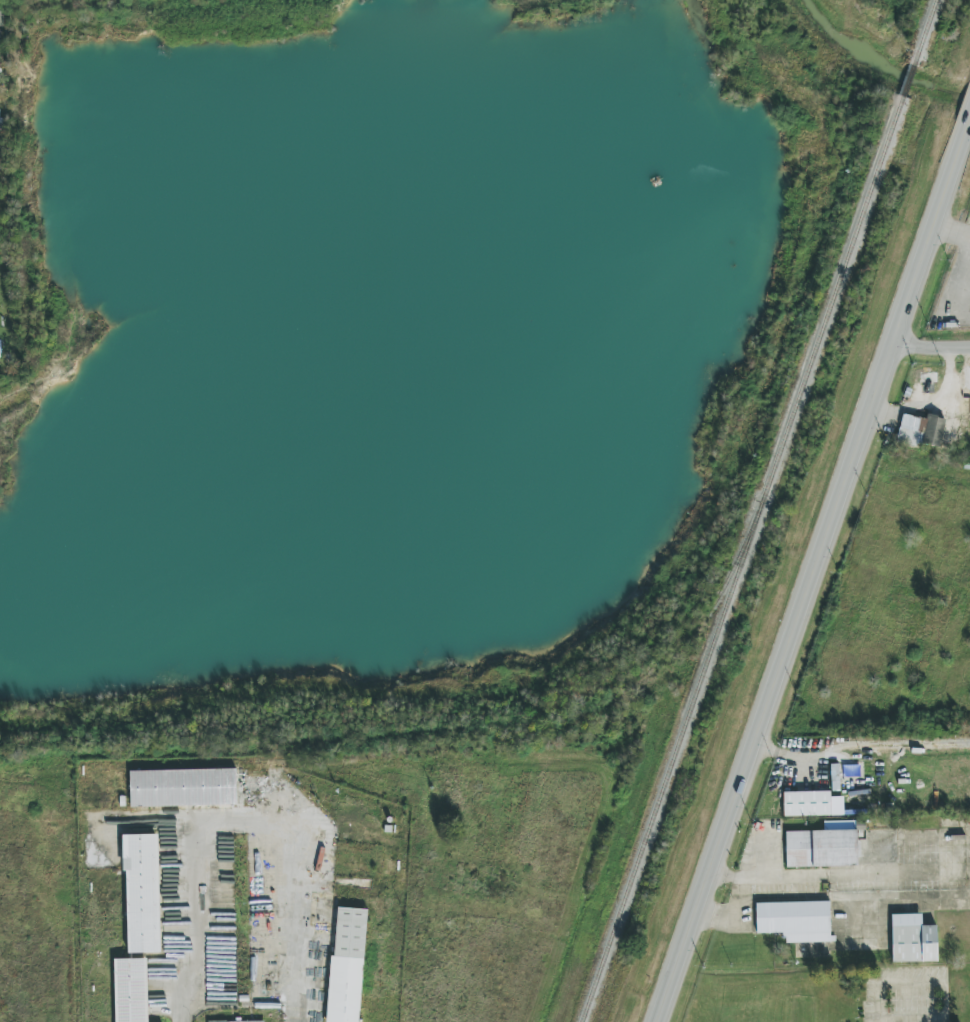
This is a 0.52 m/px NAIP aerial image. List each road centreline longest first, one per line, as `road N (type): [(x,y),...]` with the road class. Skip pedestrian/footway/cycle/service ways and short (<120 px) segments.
road 1 (primary): [(657,1021),(969,131)]

